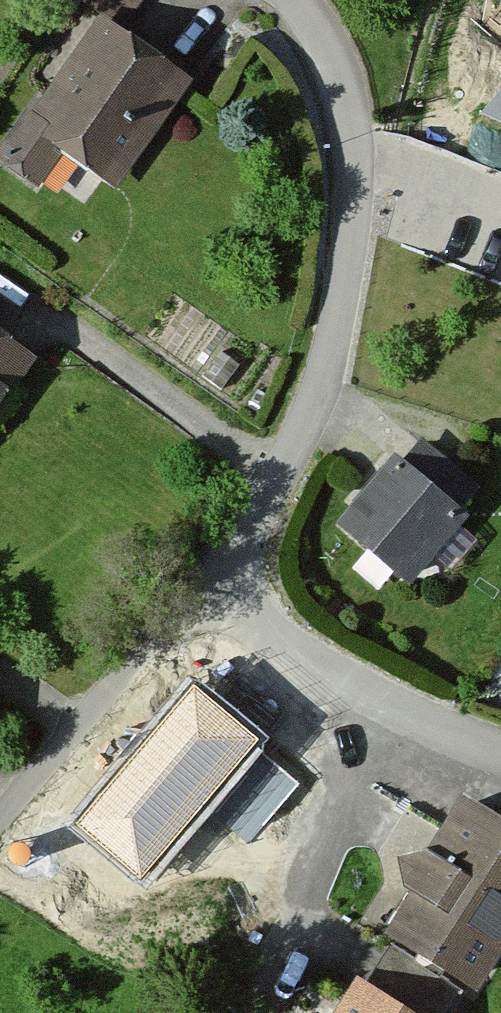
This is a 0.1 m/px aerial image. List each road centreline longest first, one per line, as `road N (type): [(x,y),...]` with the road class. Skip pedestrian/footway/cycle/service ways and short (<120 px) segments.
road 1 (residential): [(293,0),(337,86),(349,241),(315,389),(251,528),(208,592)]
road 2 (residential): [(500,750),(370,695),(208,592)]
road 3 (residential): [(208,592),(0,820)]

